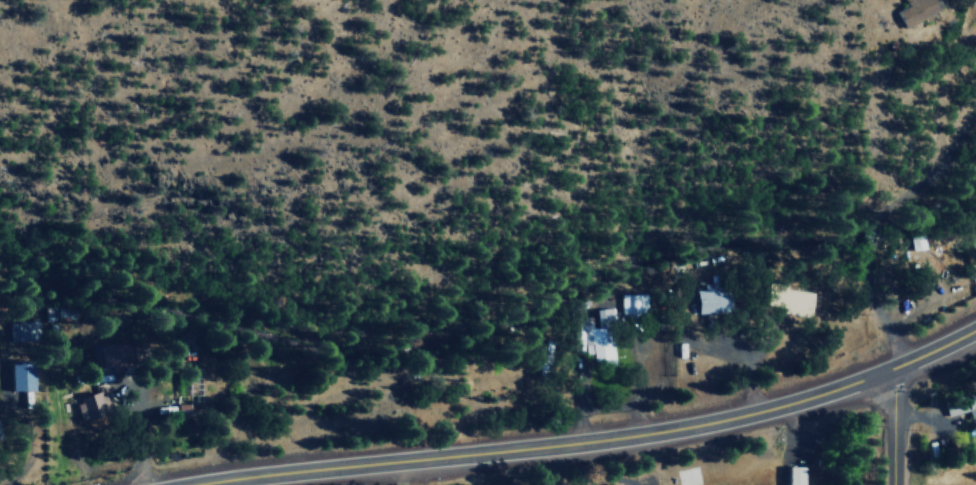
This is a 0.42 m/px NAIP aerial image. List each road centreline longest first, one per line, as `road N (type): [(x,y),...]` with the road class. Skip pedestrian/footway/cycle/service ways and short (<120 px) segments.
road 1 (secondary): [(975,328),(884,372),(690,425),(190,484)]

